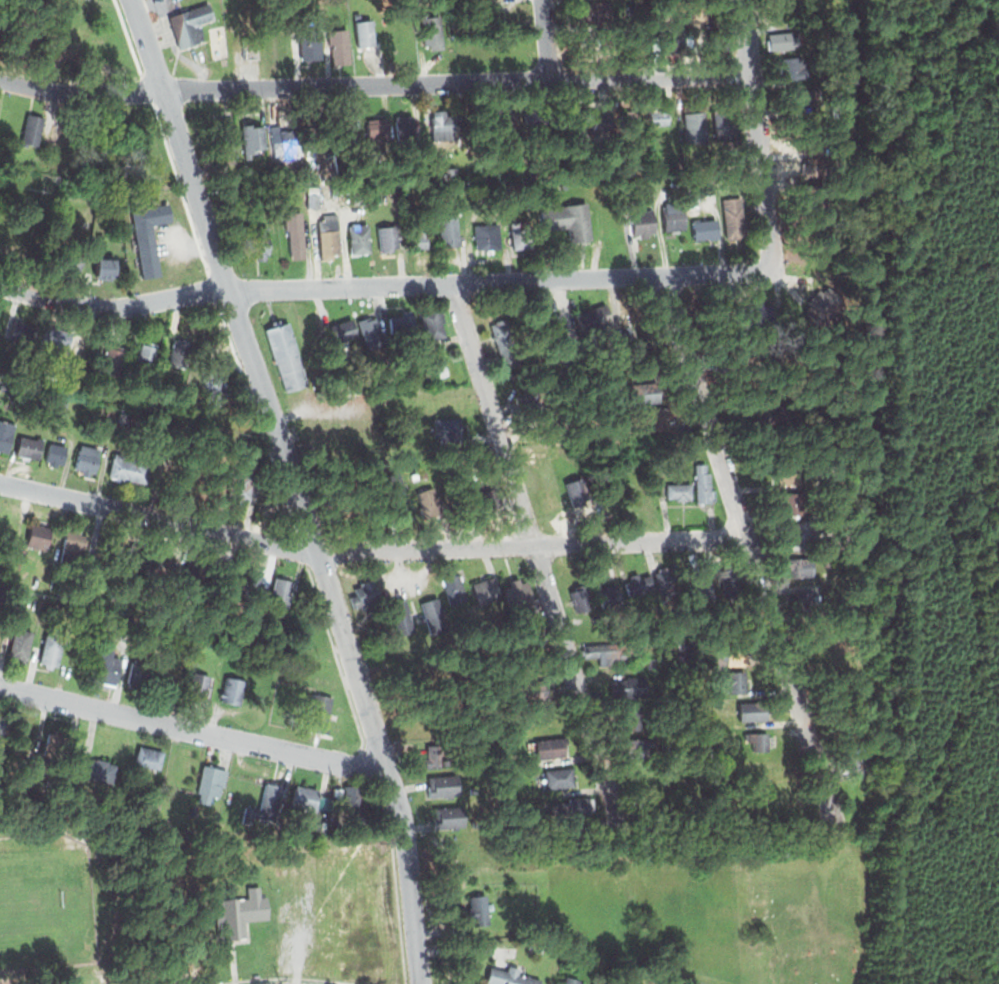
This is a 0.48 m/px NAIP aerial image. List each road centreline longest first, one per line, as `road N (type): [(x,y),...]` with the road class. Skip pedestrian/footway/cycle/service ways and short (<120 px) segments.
road 1 (residential): [(418,983),(397,799),(126,0)]
road 2 (residential): [(750,73),(81,95),(0,79)]
road 3 (residential): [(743,538),(319,552),(0,482)]
road 4 (residential): [(0,285),(110,307),(227,287),(670,278)]
road 5 (residential): [(836,823),(670,278)]
road 6 (residential): [(610,790),(452,285)]
road 7 (residential): [(387,773),(0,687)]
road 8 (residential): [(670,278),(774,272),(741,0)]

